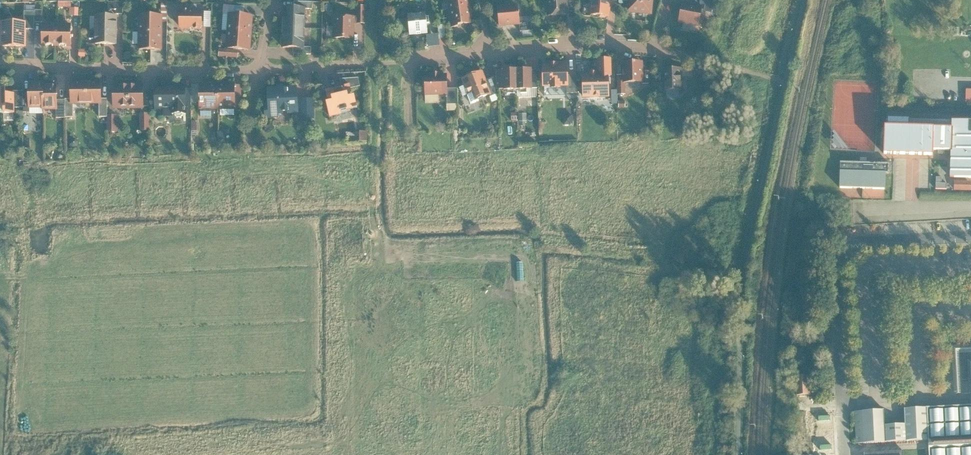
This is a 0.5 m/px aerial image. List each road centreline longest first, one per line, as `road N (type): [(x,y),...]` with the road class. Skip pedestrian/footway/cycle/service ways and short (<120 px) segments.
road 1 (residential): [(842,407),(835,242),(970,235)]
road 2 (residential): [(258,72),(0,65)]
road 3 (track): [(766,78),(731,263)]
road 4 (residential): [(487,52),(655,48)]
road 5 (residential): [(412,134),(410,62),(487,52)]

